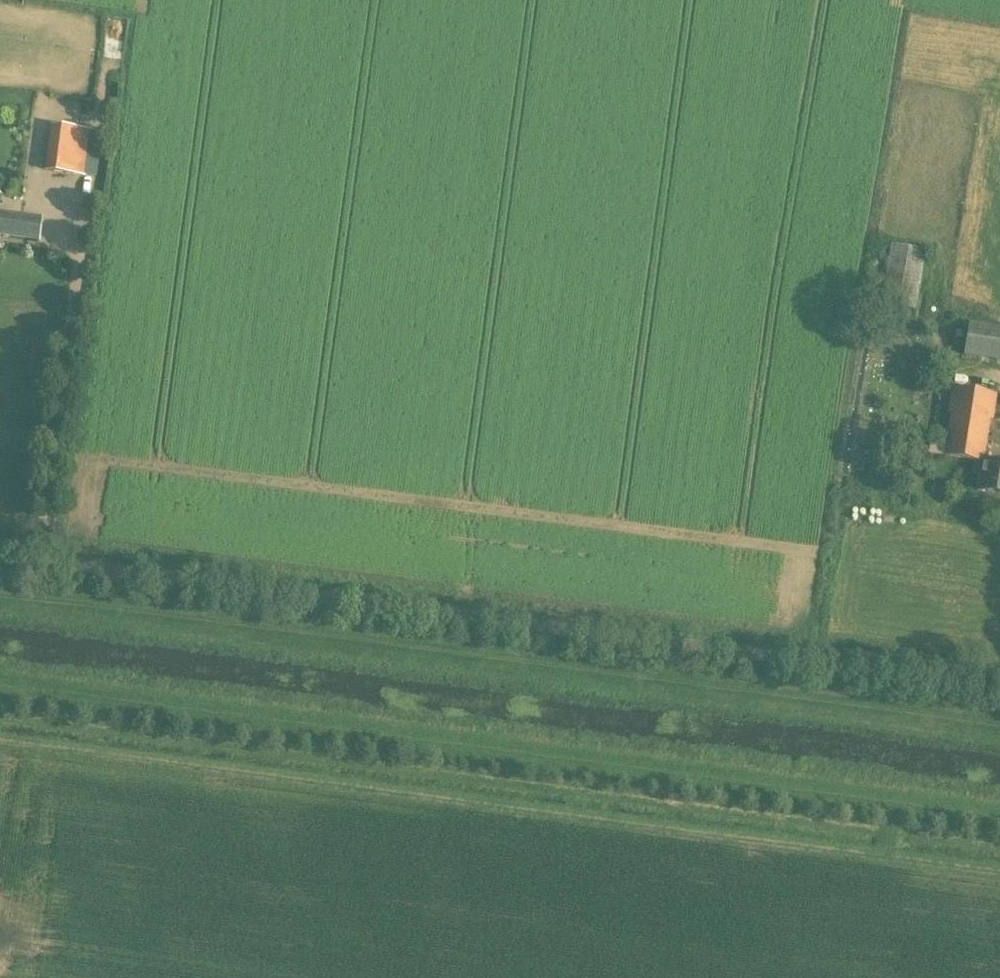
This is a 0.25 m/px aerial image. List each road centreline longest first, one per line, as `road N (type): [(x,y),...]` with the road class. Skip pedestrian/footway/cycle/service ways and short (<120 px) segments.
road 1 (unclassified): [(999,690),(0,557)]
road 2 (track): [(0,692),(999,817)]

